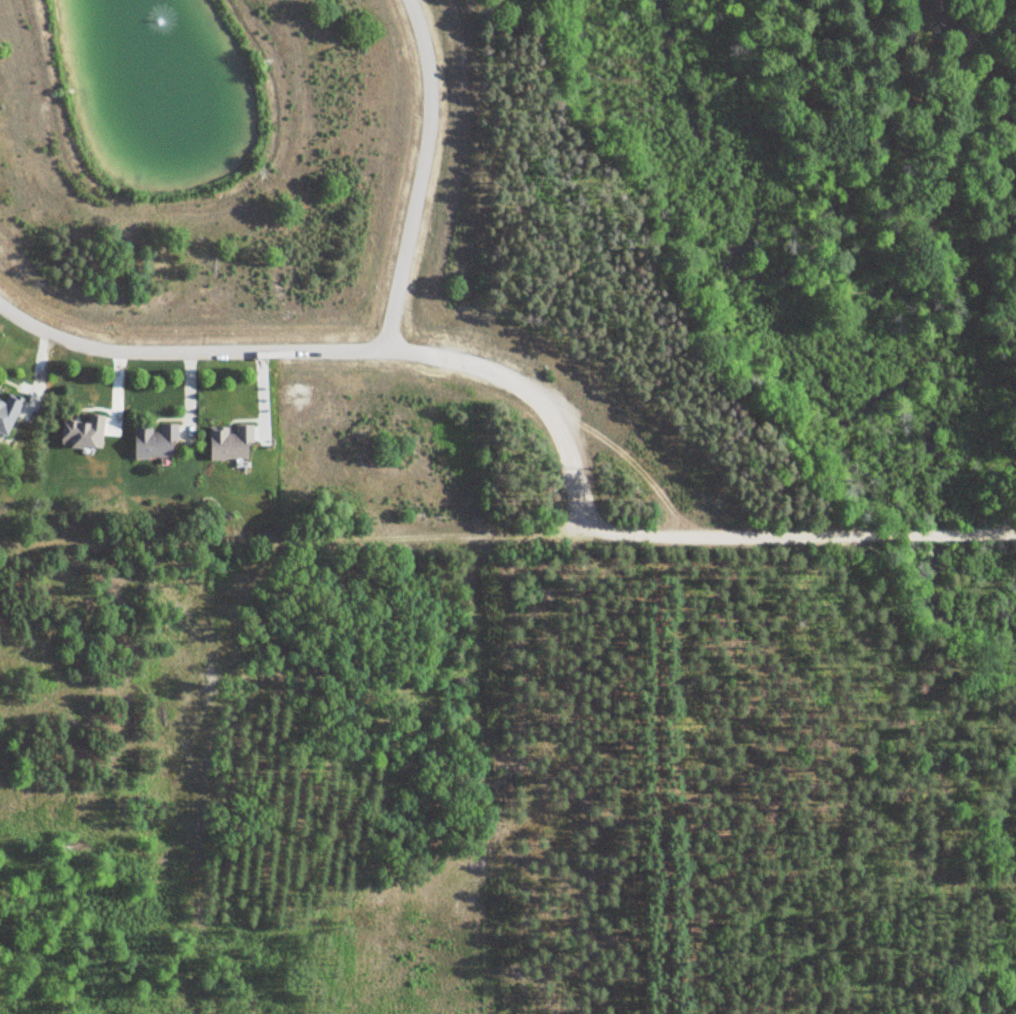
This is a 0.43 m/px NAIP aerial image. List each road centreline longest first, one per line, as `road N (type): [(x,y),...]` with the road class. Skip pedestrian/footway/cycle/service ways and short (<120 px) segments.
road 1 (track): [(1015,535),(0,546)]
road 2 (residential): [(0,305),(41,330),(123,352),(400,353),(487,369),(552,410),(578,470),(582,514)]
road 3 (residential): [(410,0),(424,40),(430,126),(384,353)]

